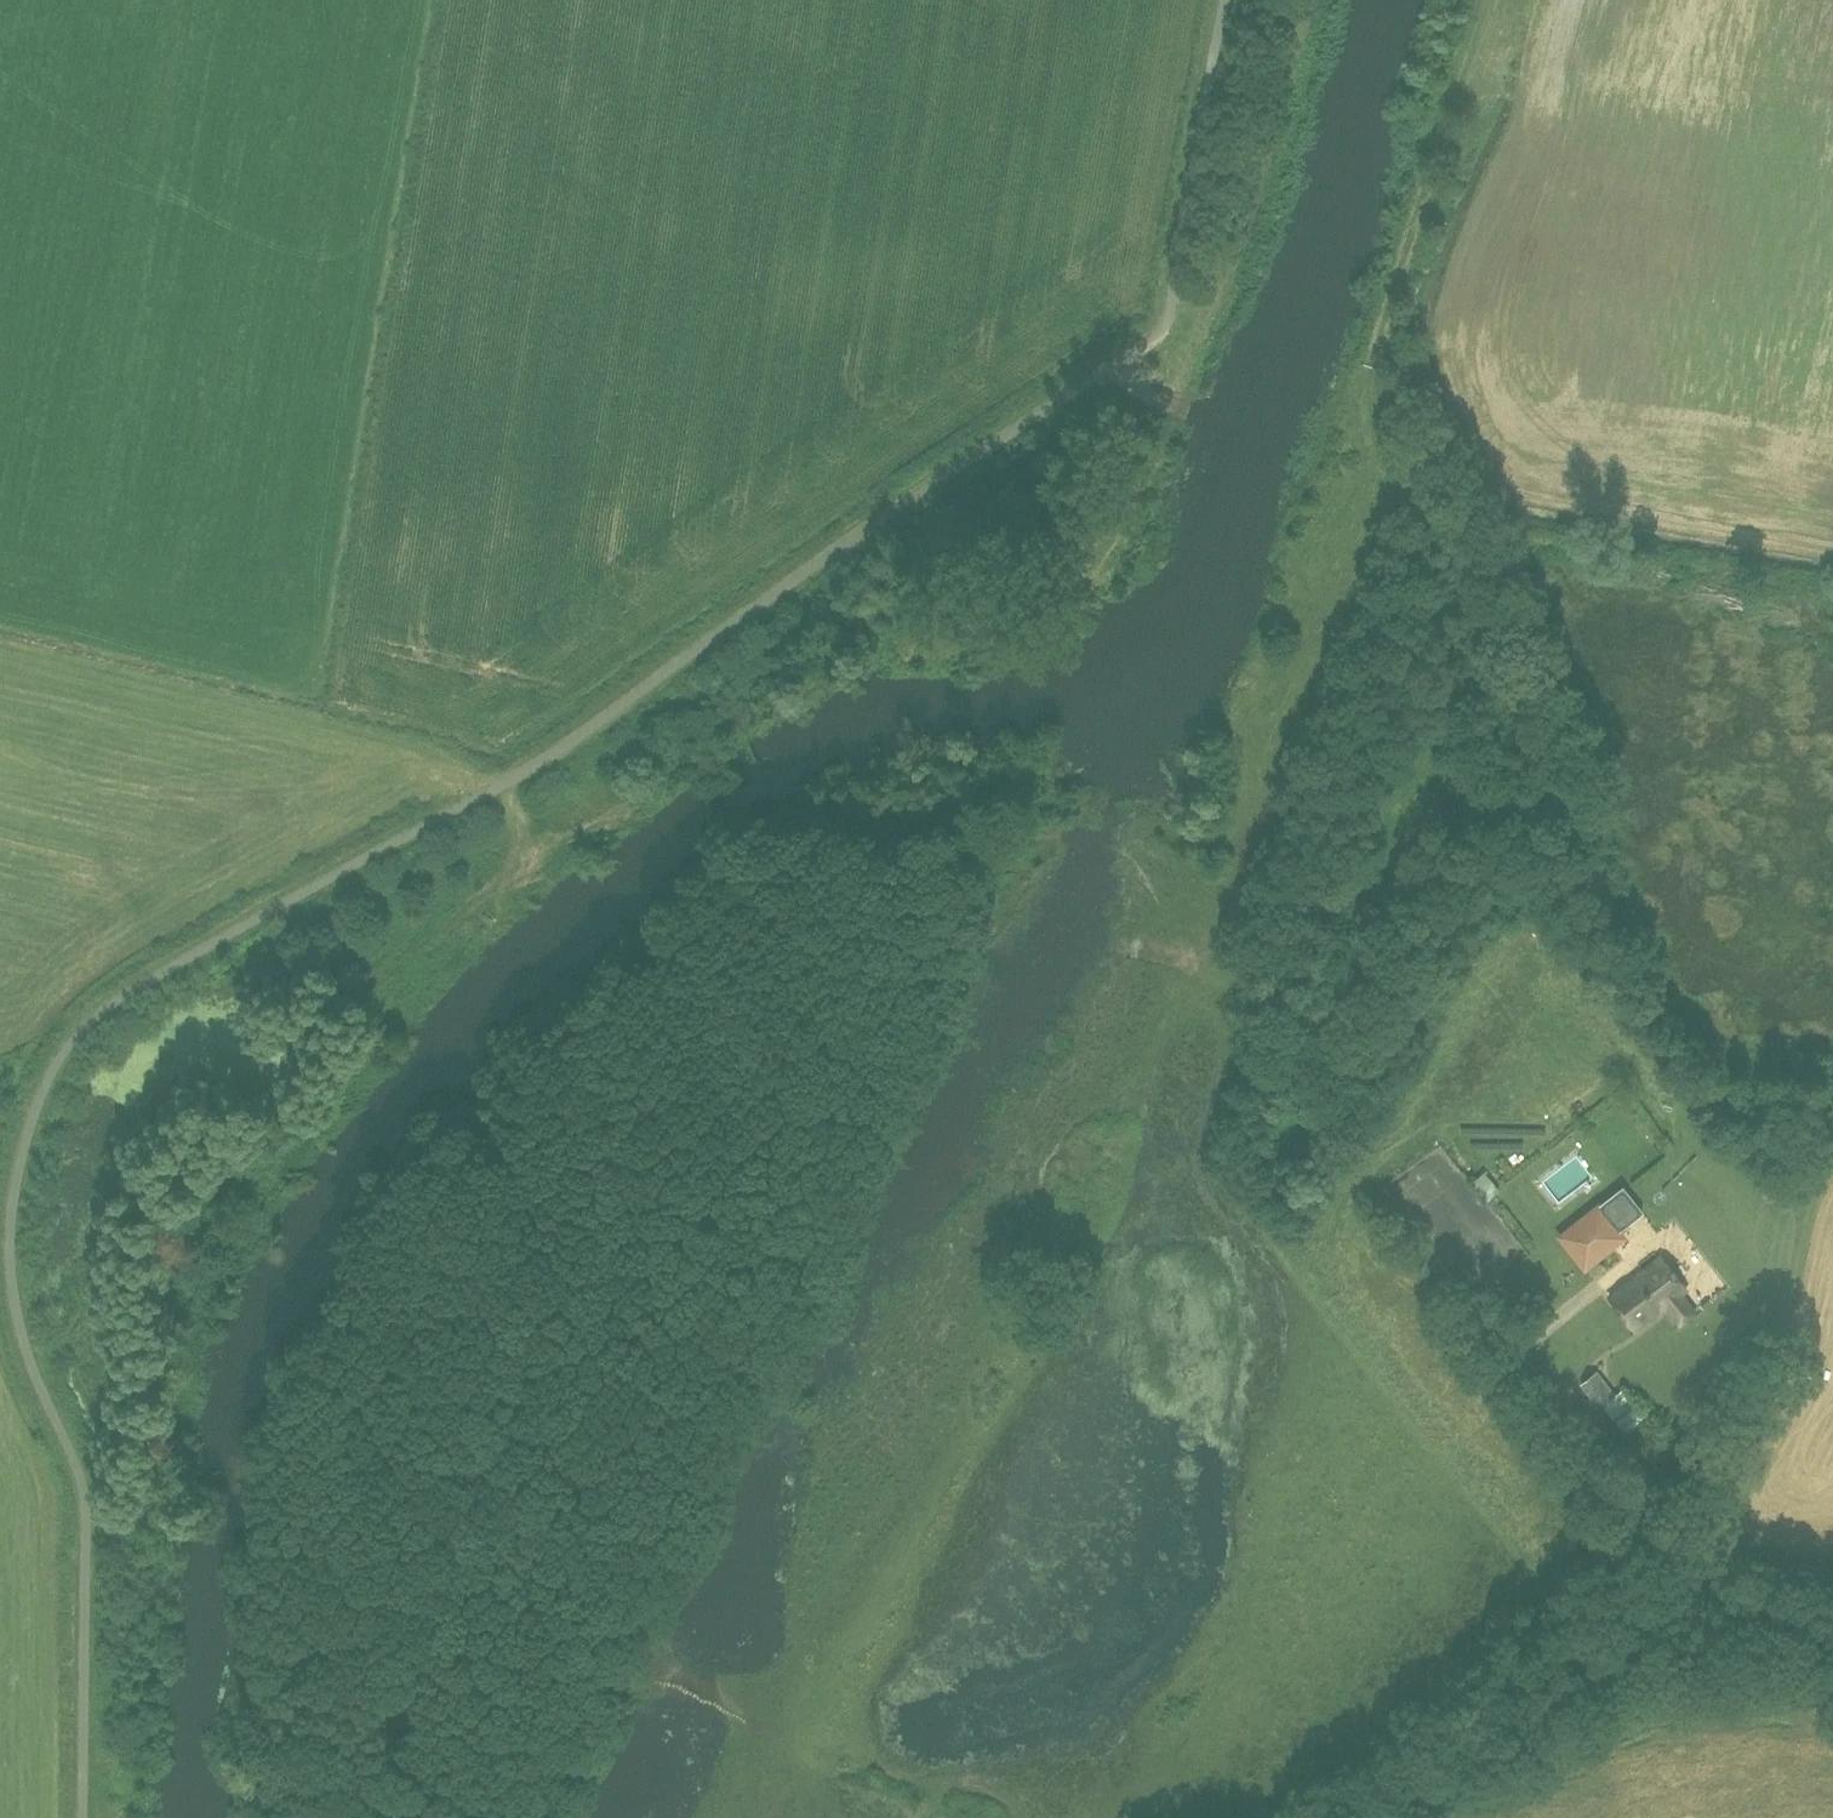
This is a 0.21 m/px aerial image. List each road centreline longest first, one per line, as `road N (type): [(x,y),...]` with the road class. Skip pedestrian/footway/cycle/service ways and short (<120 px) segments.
road 1 (unclassified): [(1832,1628),(1754,1605),(1690,1568)]

